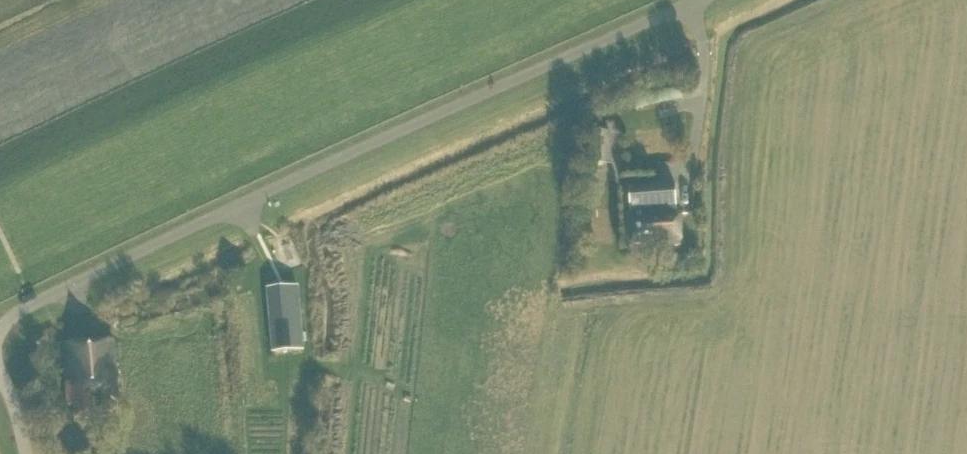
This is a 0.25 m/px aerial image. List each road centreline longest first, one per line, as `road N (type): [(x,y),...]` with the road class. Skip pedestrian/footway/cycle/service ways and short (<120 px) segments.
road 1 (unclassified): [(0,330),(34,304),(353,152),(695,0)]

